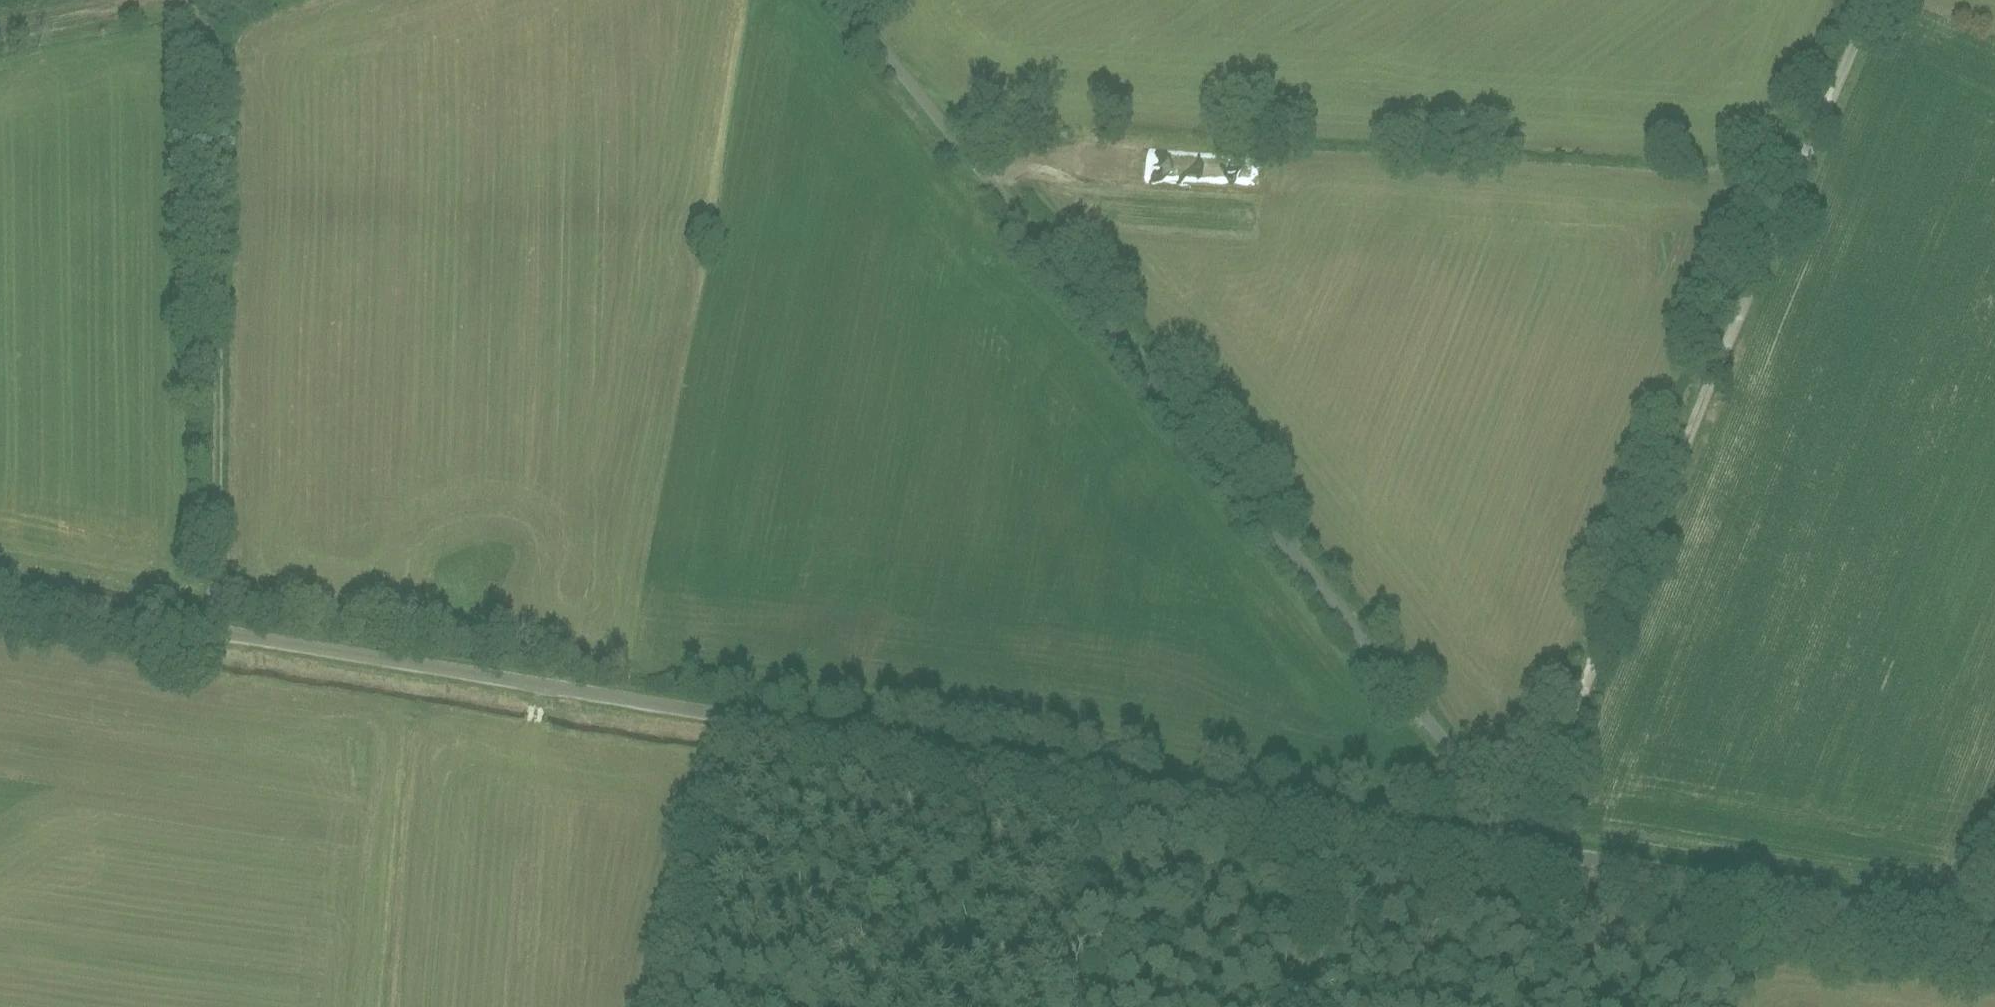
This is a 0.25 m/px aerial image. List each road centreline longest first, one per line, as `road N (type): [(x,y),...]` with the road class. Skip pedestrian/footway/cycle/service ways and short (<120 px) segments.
road 1 (residential): [(1513,847),(0,595)]
road 2 (residential): [(1513,847),(837,0)]
road 3 (track): [(1873,0),(1527,852)]
road 4 (residential): [(1994,932),(1513,847)]
road 5 (track): [(1324,1006),(1349,820)]

